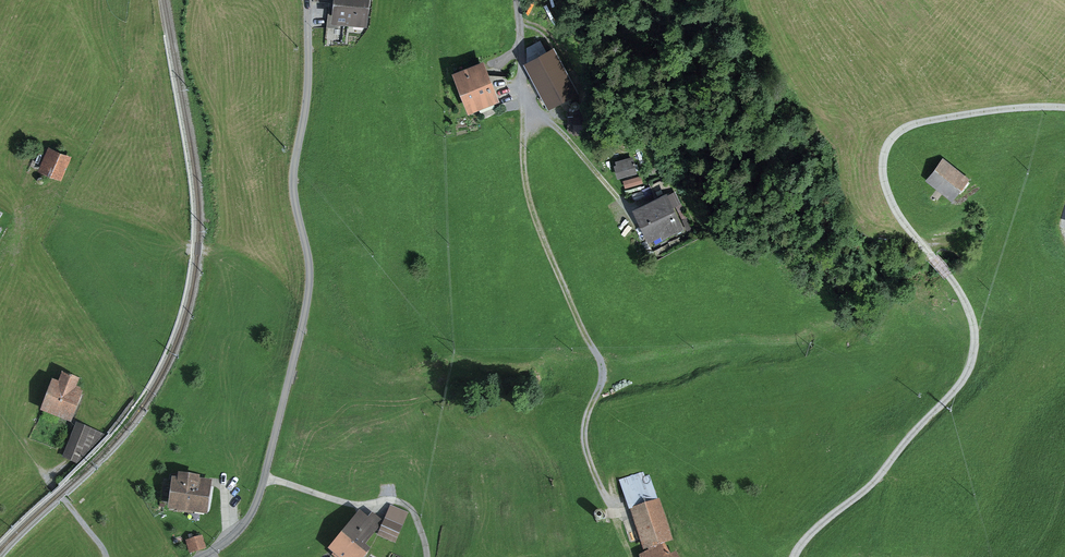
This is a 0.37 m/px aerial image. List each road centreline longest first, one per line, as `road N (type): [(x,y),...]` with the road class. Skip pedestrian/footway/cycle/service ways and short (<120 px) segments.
road 1 (residential): [(794,556),(879,477),(957,389),(974,355),(966,303),(886,188),(883,159),(891,140),(935,119),(1064,107)]
road 2 (unclassified): [(205,555),(253,510),(307,305),(309,260),(293,184),(308,90),(308,0)]
road 3 (track): [(525,96),(529,198),(603,368),(584,433),(610,504)]
road 4 (track): [(631,204),(563,124),(525,96)]
road 5 (track): [(67,462),(49,482),(106,556)]

